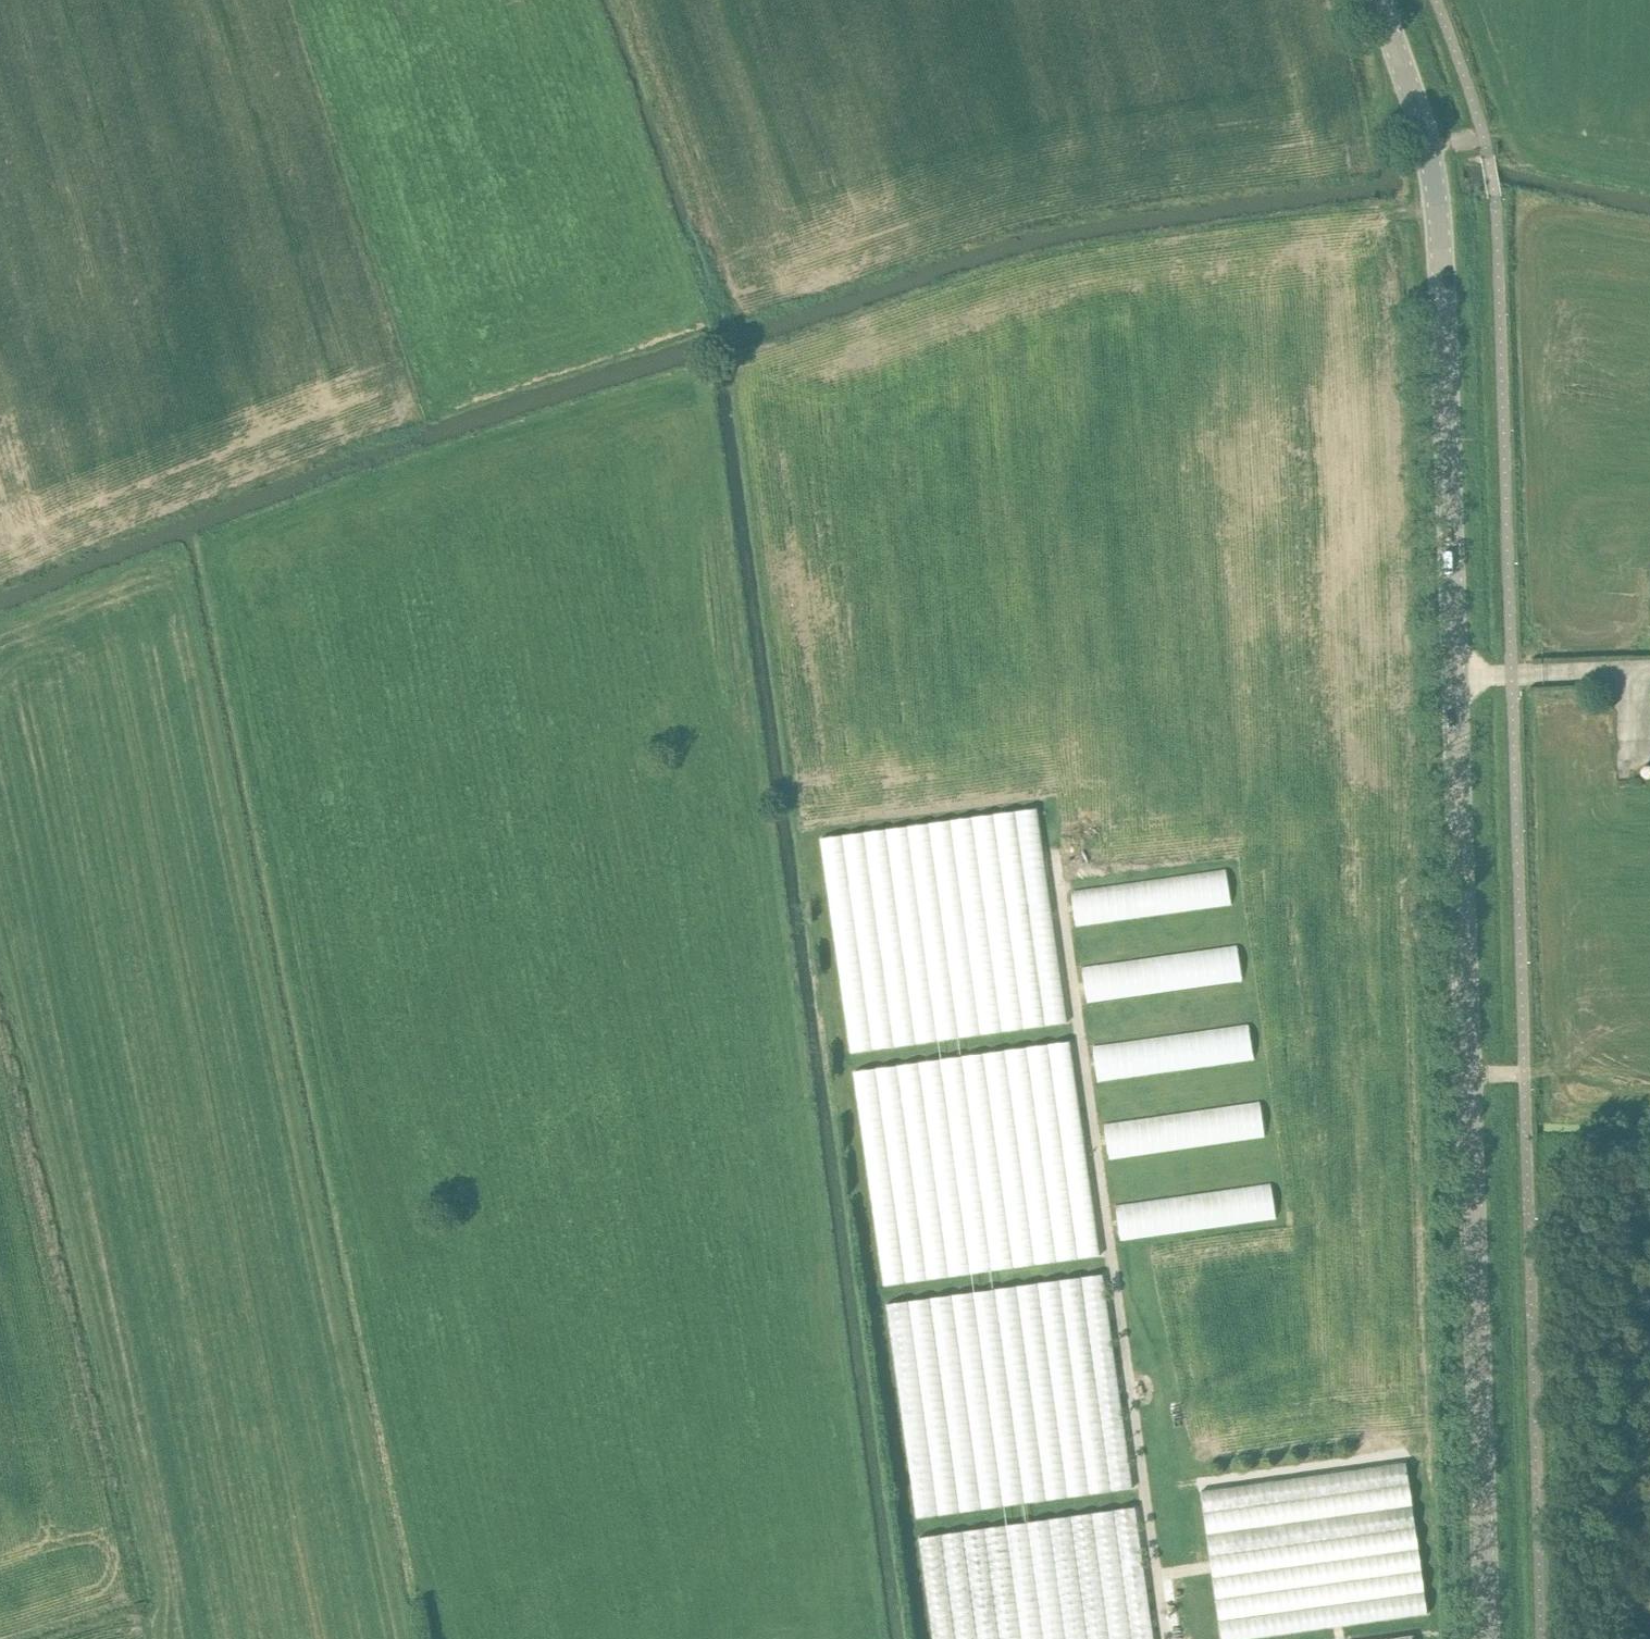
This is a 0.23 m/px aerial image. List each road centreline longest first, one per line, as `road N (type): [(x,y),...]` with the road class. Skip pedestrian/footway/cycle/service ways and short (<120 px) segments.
road 1 (tertiary): [(1488,1638),(1438,207),(1430,152),(1377,0)]

